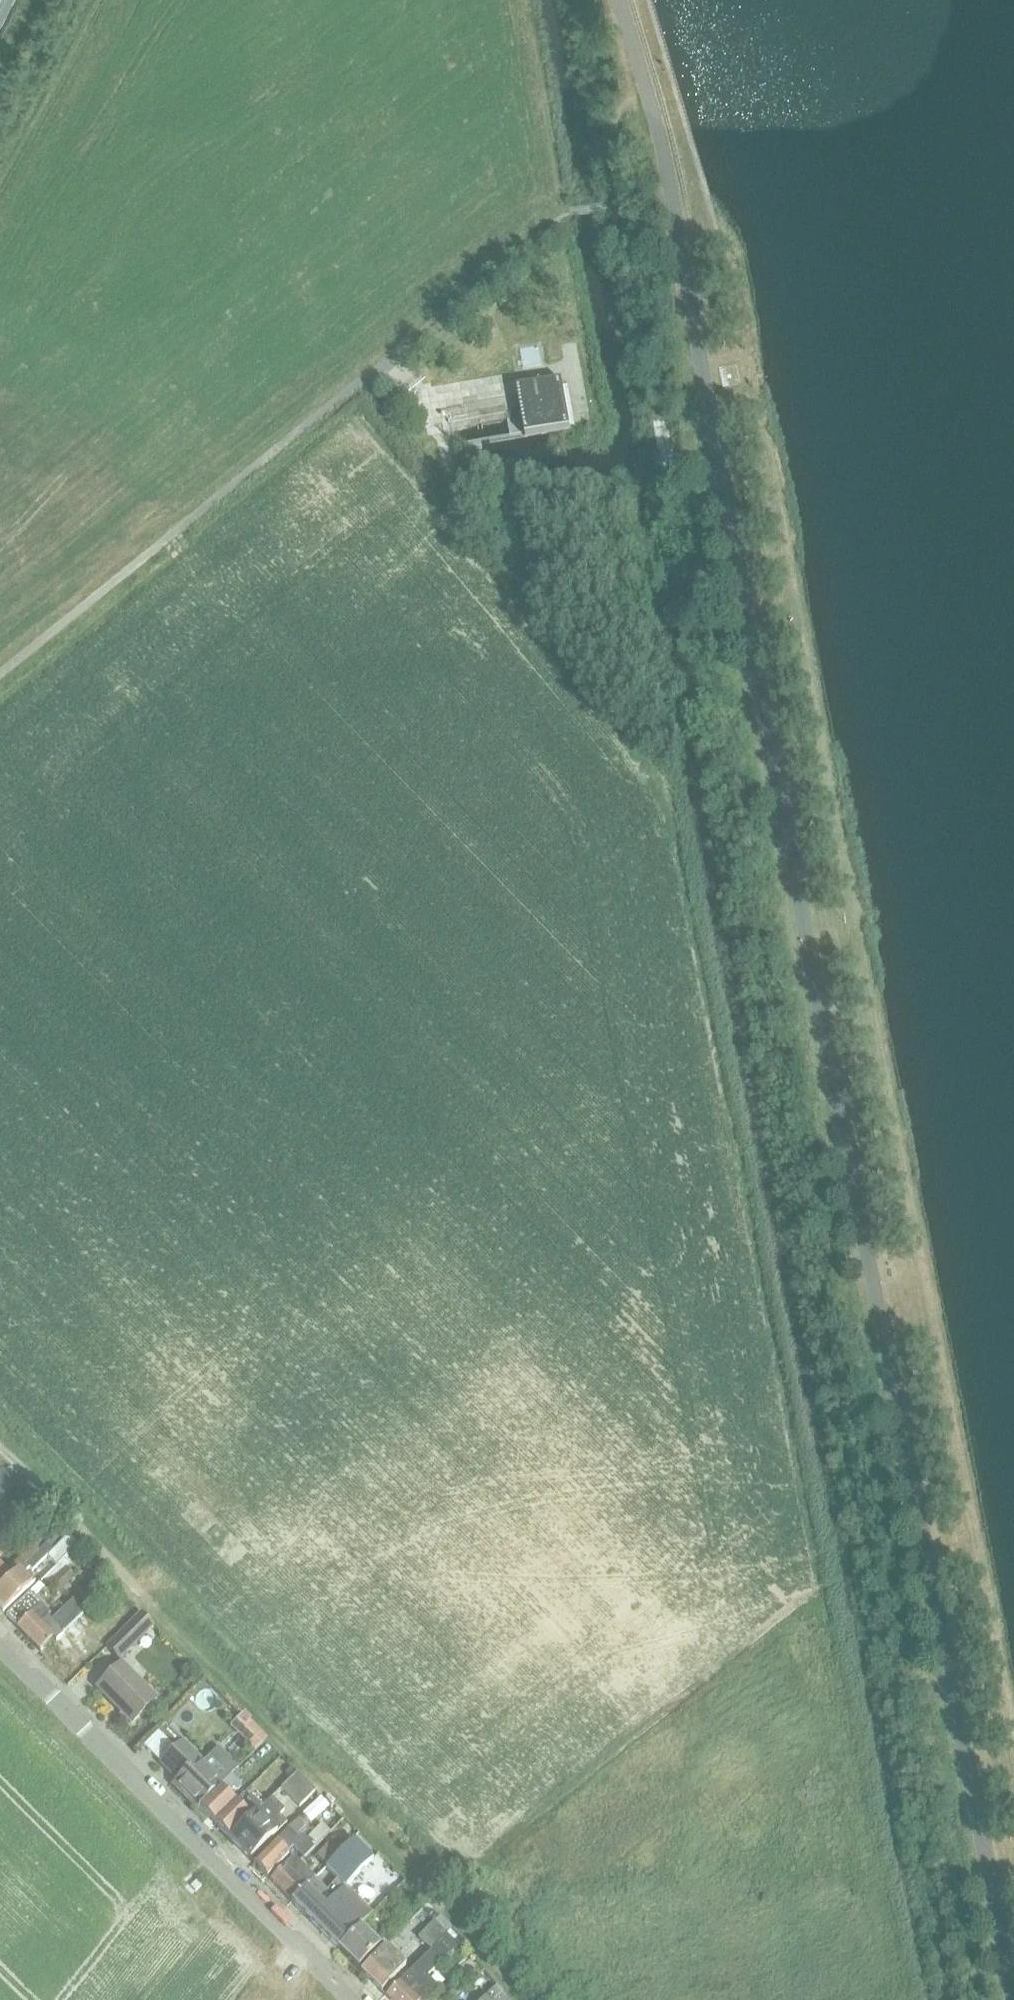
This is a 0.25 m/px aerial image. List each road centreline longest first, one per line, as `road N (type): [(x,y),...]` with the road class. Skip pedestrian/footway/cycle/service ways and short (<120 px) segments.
road 1 (track): [(0,1451),(463,1926),(522,1999)]
road 2 (unclassified): [(0,676),(399,358)]
road 3 (residential): [(352,1999),(0,1644)]

